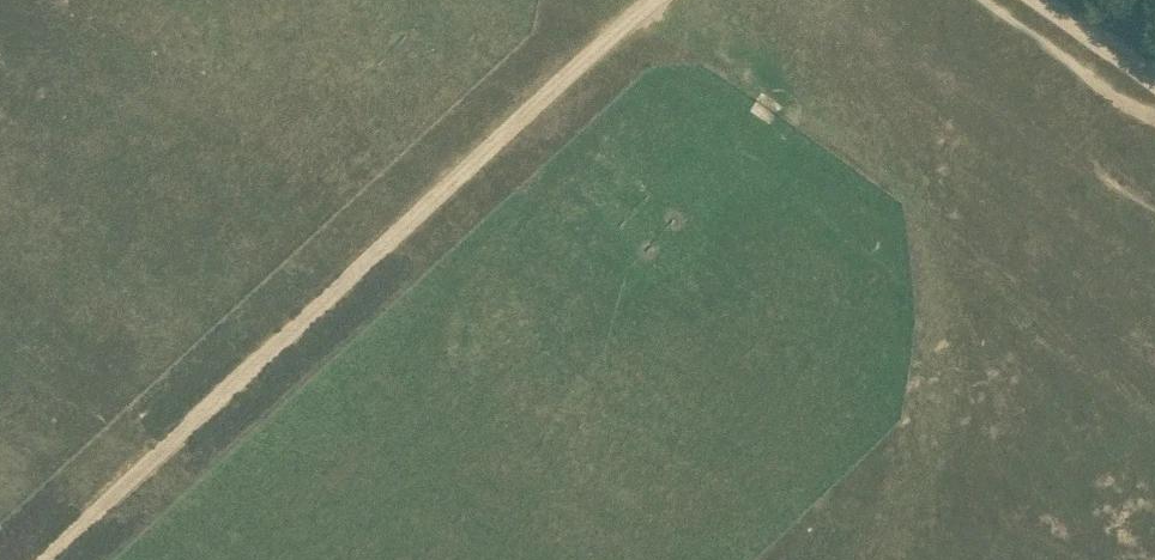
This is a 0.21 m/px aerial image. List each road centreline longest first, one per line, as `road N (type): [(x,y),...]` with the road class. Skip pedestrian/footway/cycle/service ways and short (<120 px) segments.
road 1 (track): [(44,559),(657,0)]
road 2 (track): [(1044,0),(1154,80)]

